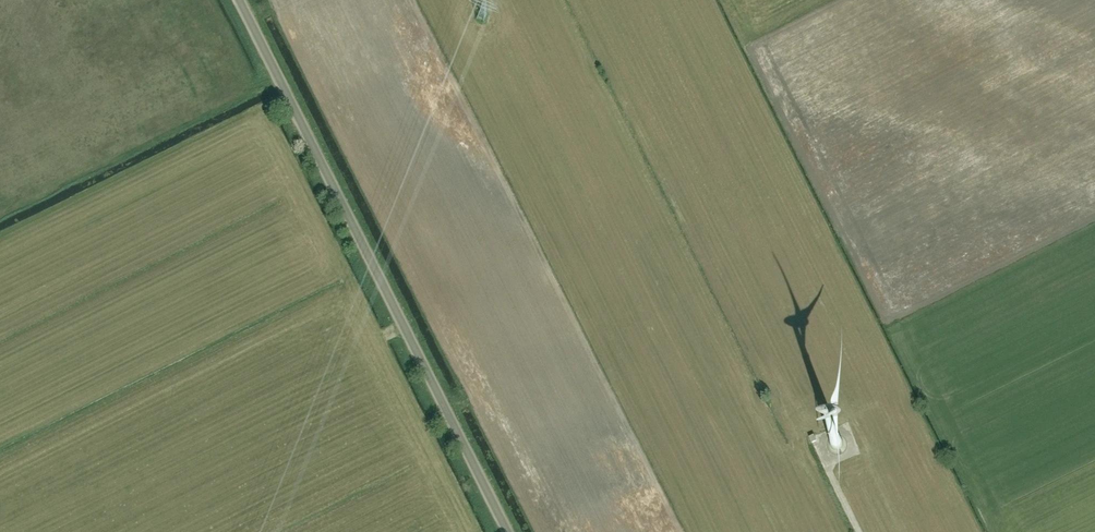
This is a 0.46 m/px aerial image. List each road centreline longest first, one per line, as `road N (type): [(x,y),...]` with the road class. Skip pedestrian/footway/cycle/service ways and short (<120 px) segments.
road 1 (unclassified): [(507,531),(239,0)]

